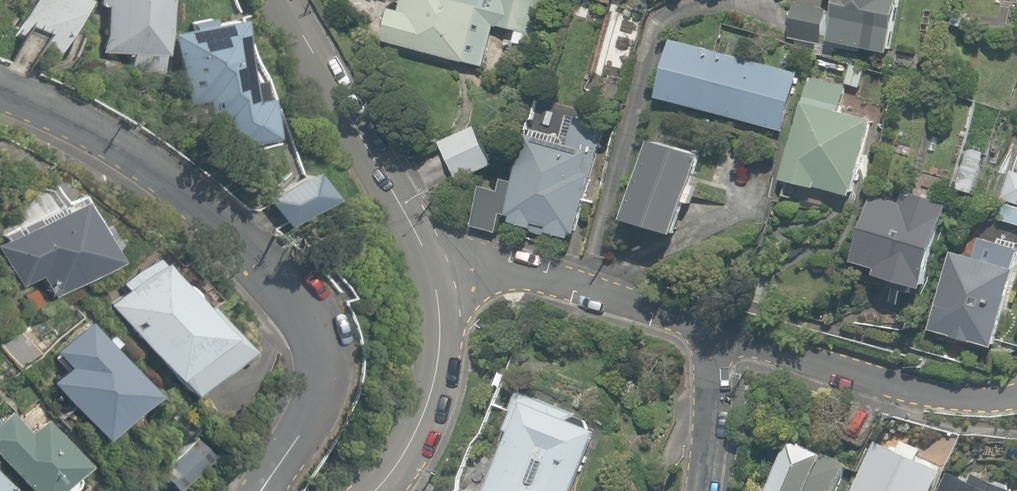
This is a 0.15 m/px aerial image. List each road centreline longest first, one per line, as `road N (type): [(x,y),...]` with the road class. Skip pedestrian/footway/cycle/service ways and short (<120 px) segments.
road 1 (residential): [(261,490),(309,416),(318,372),(310,325),(244,244),(95,139),(0,88)]
road 2 (residential): [(438,263),(275,0)]
road 3 (residential): [(715,338),(895,386),(950,396),(1016,392)]
road 4 (residential): [(438,263),(496,265),(715,338)]
road 5 (residential): [(438,263),(439,389),(397,471)]
road 6 (residential): [(715,338),(702,490)]

